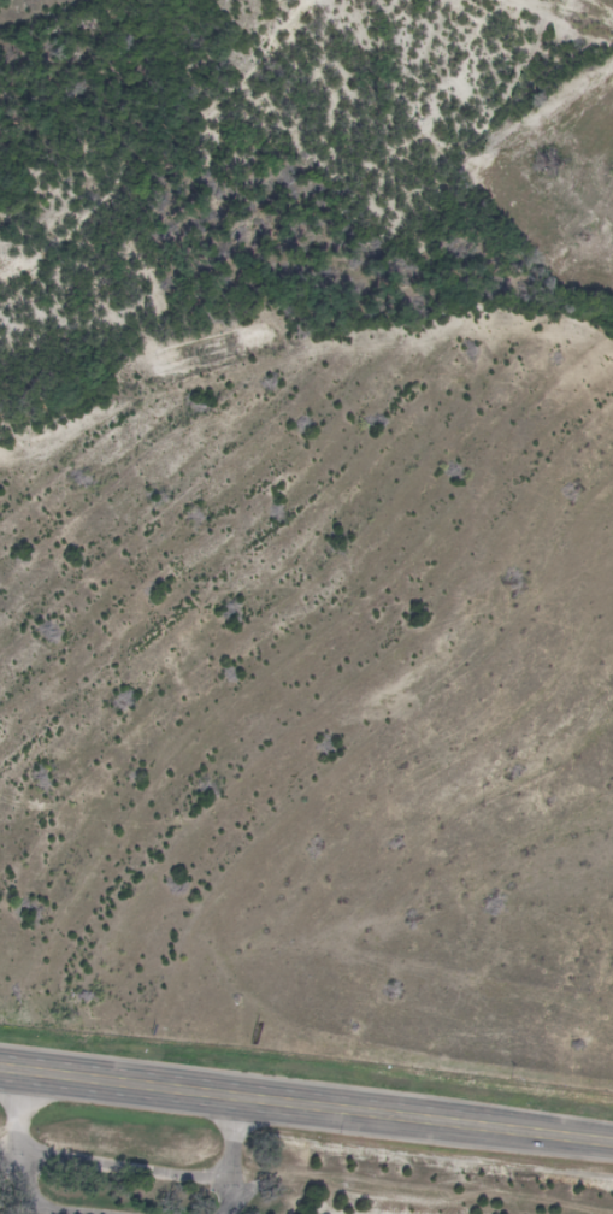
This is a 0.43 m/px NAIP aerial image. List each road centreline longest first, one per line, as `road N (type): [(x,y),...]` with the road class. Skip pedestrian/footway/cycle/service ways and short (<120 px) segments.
road 1 (primary): [(612,1145),(0,1068)]

